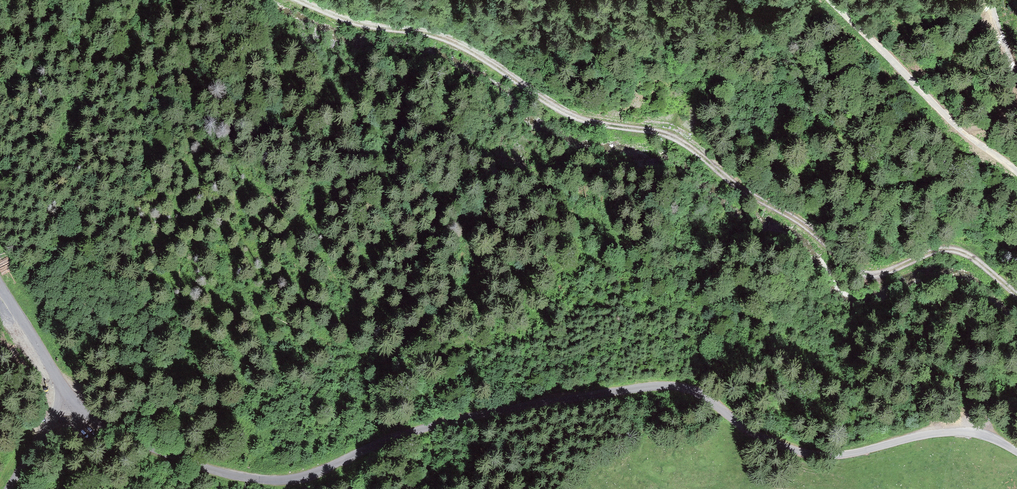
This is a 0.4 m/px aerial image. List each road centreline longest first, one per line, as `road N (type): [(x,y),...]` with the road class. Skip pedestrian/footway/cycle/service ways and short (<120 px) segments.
road 1 (unclassified): [(67,393),(98,423),(149,448),(271,481),(322,471),(453,420),(663,385),(699,394),(789,450),(850,452),(966,432),(1016,451)]
road 2 (track): [(1016,298),(950,247),(878,273),(858,271),(674,135),(565,113),(465,47),(299,0)]
road 3 (track): [(830,0),(971,137)]
road 4 (unclassified): [(0,287),(67,393)]

